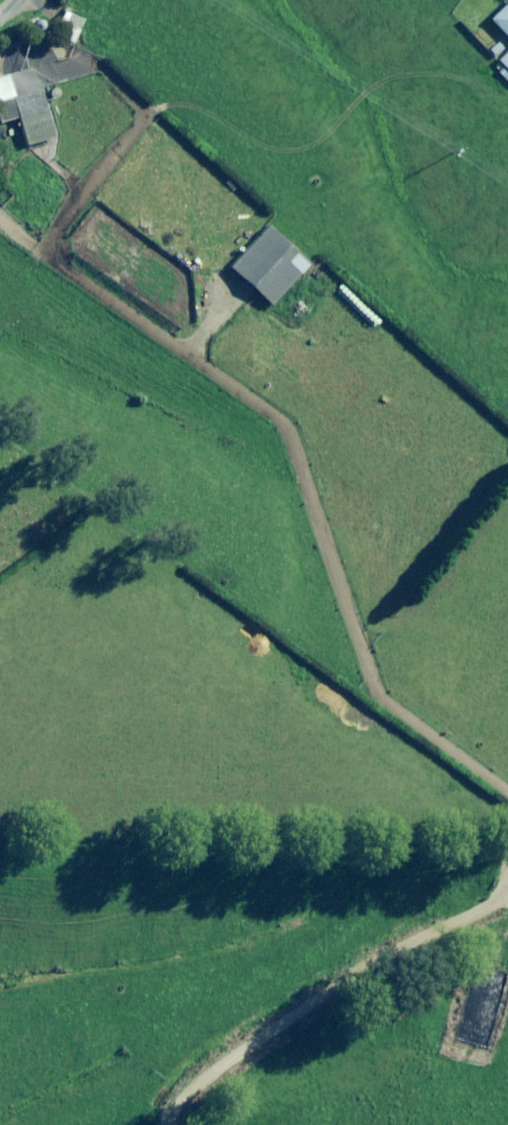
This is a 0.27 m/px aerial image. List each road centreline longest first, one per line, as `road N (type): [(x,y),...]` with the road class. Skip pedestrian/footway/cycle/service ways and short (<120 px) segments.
road 1 (track): [(507,795),(380,694),(290,427),(0,224)]
road 2 (track): [(164,1124),(212,1074),(284,1024),(503,900),(507,890)]

